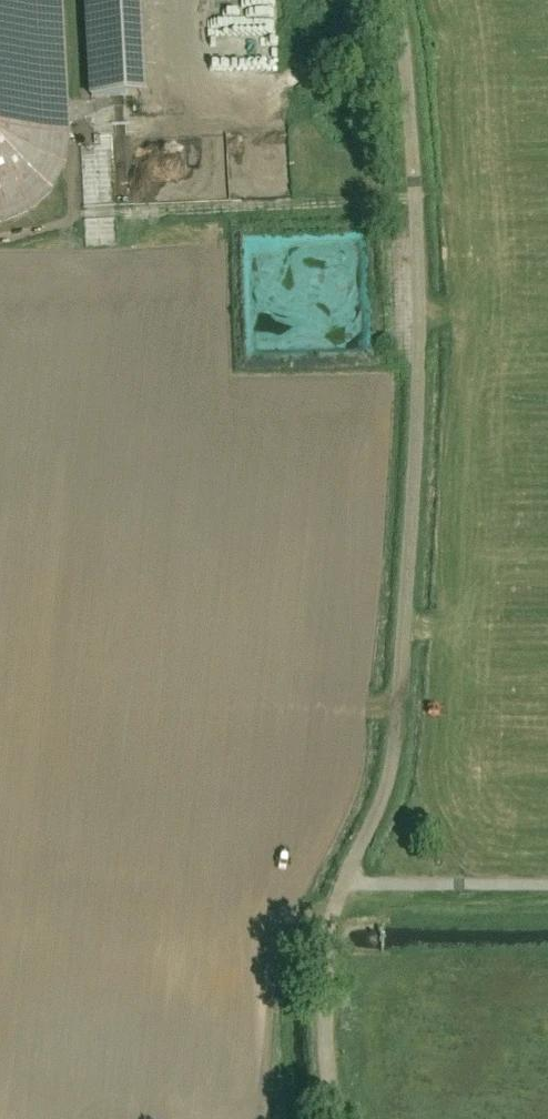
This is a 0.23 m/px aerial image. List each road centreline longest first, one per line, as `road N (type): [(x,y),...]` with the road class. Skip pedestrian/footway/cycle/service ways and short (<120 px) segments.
road 1 (unclassified): [(332,1118),(323,974),(341,882)]
road 2 (track): [(341,882),(547,883)]

